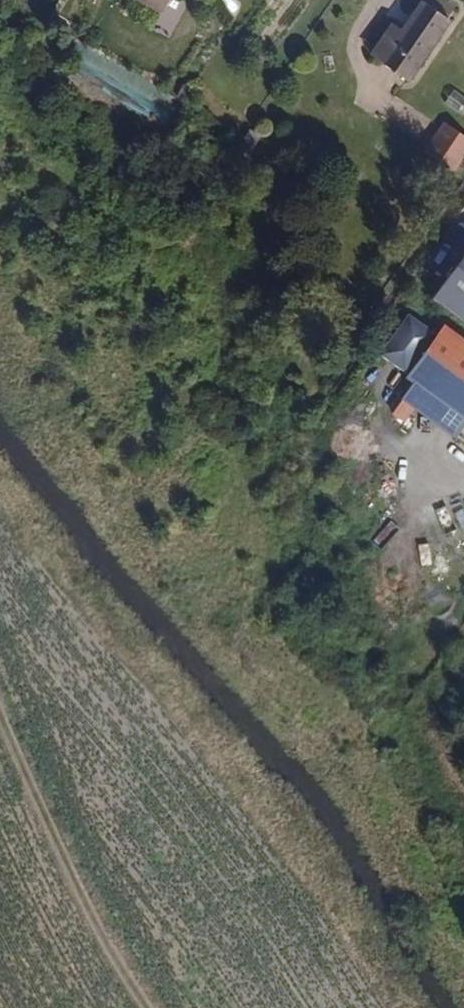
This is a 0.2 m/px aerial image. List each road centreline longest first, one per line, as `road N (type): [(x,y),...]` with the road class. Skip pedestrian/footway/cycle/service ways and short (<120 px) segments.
road 1 (track): [(155,1007),(0,707)]

